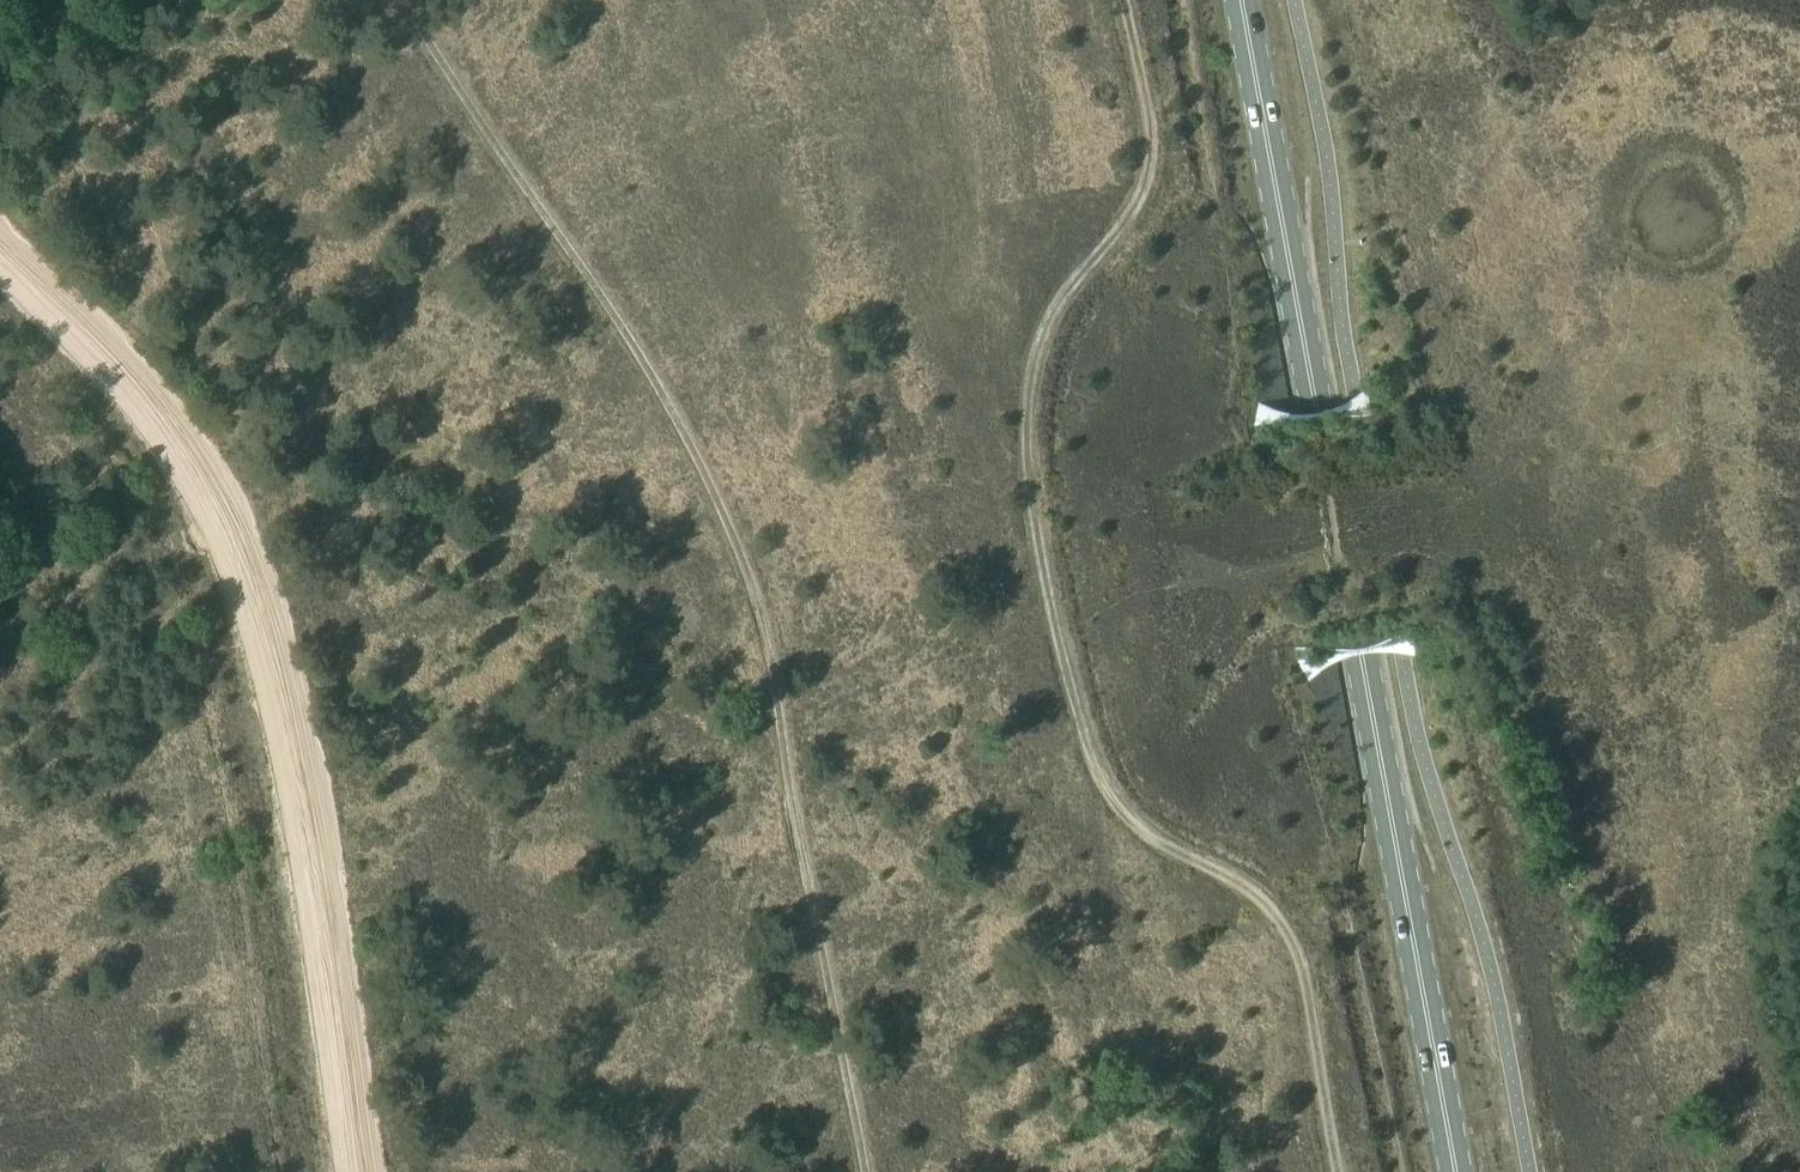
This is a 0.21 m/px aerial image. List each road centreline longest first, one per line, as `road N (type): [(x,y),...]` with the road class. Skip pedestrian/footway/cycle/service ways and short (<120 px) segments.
road 1 (primary): [(1454,1171),(1243,0)]
road 2 (track): [(0,269),(188,441),(283,659),(357,1171)]

